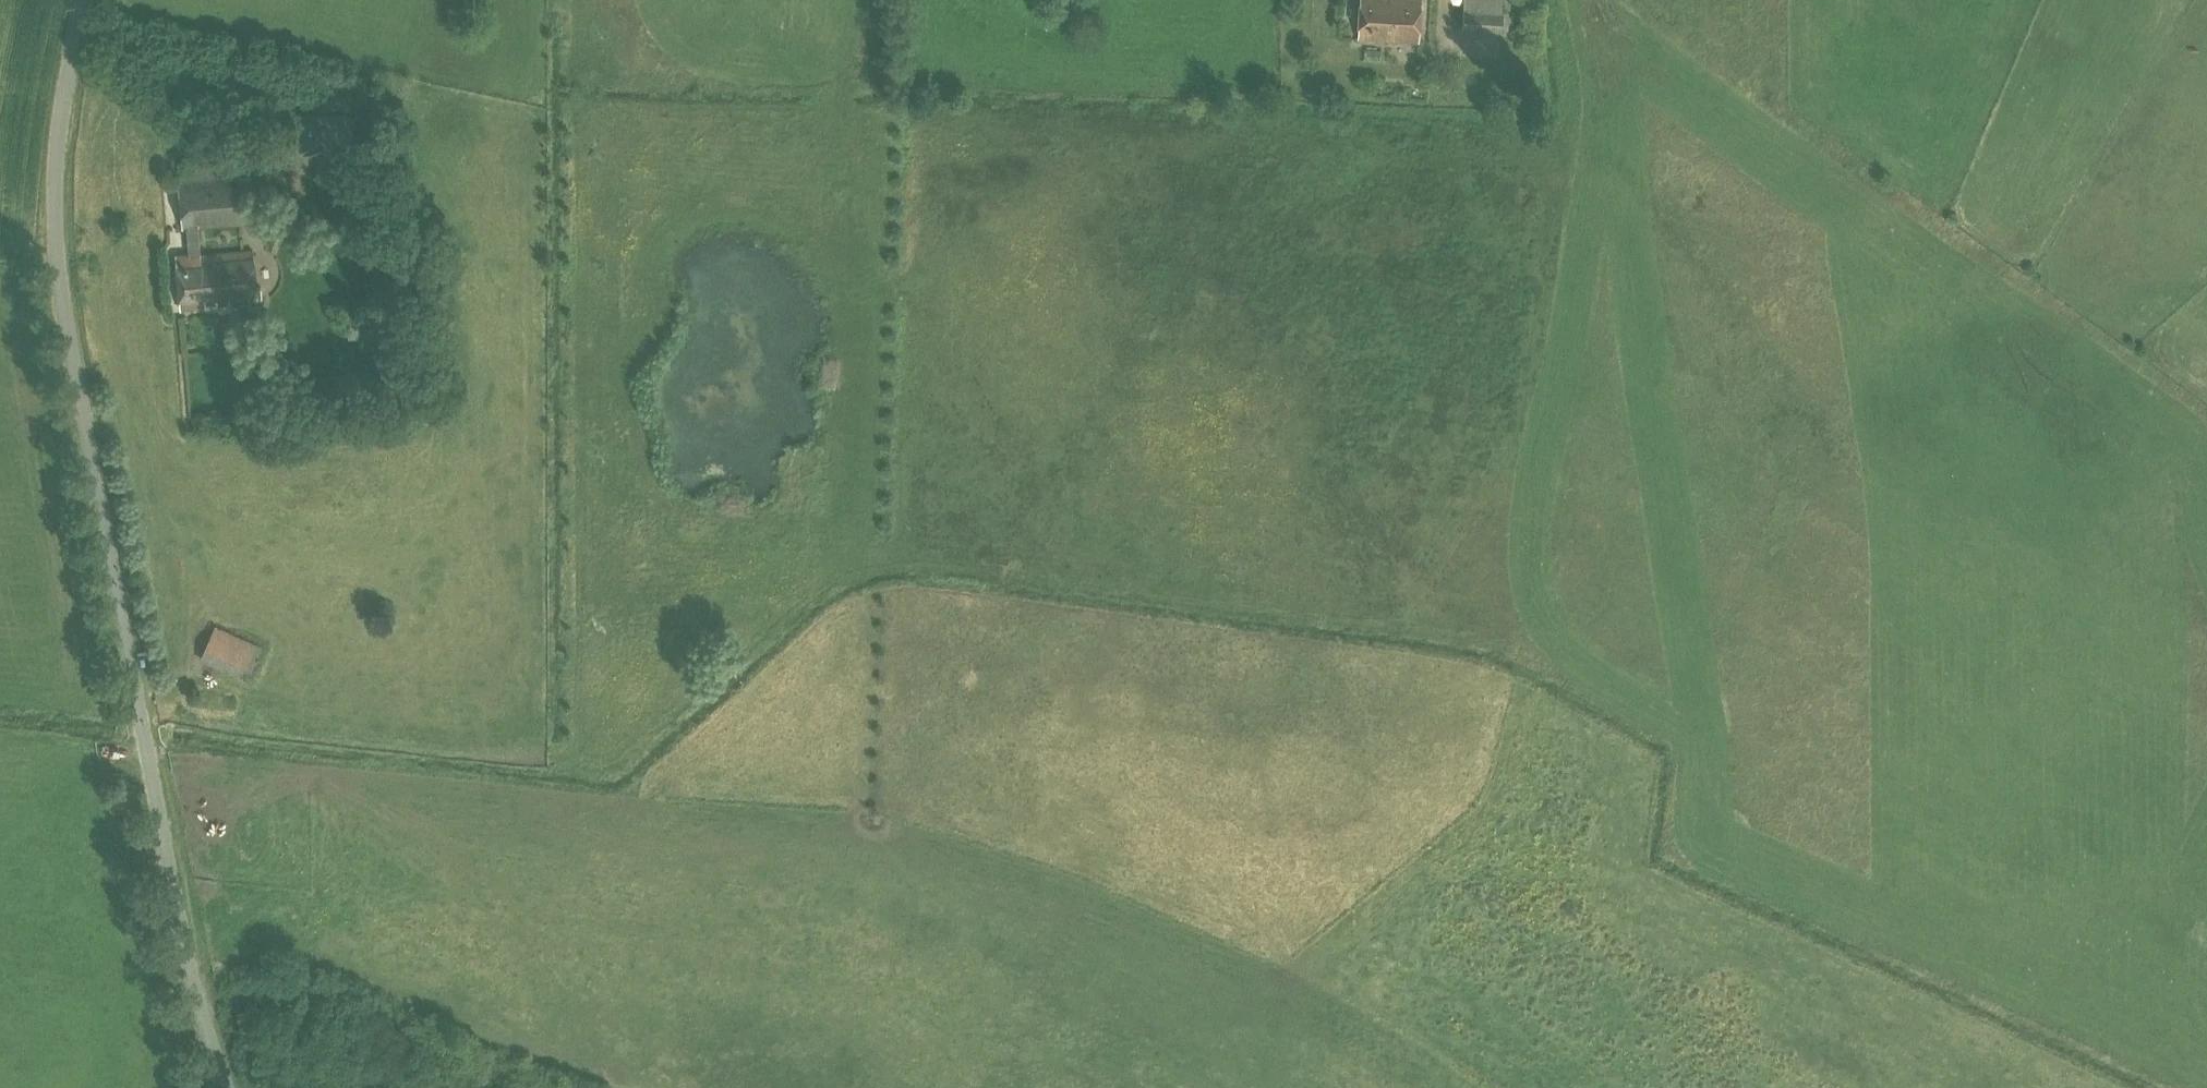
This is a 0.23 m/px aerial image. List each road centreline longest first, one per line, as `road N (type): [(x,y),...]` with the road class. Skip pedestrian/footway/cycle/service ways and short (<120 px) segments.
road 1 (unclassified): [(232,1087),(180,908),(57,251),(60,118),(84,0)]

